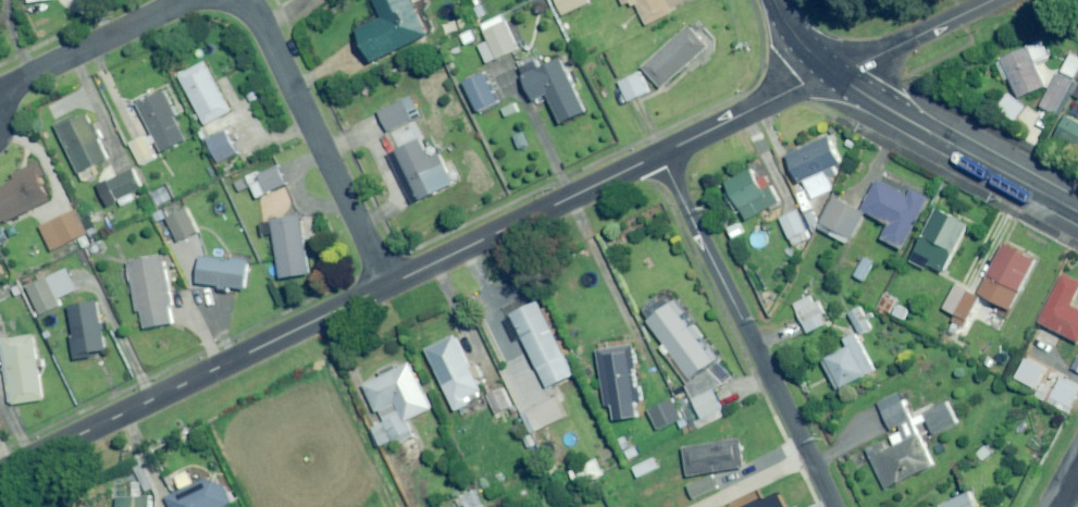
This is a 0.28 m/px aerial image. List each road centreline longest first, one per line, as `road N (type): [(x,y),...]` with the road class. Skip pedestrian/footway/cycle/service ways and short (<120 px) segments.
road 1 (residential): [(0,472),(388,284)]
road 2 (residential): [(660,153),(835,506)]
road 3 (residential): [(234,0),(388,284)]
road 4 (residential): [(388,284),(660,153)]
road 5 (tertiary): [(836,74),(1077,212)]
road 6 (residential): [(660,153),(836,74)]
road 7 (residential): [(0,74),(165,0)]
road 8 (residential): [(990,0),(836,74)]

